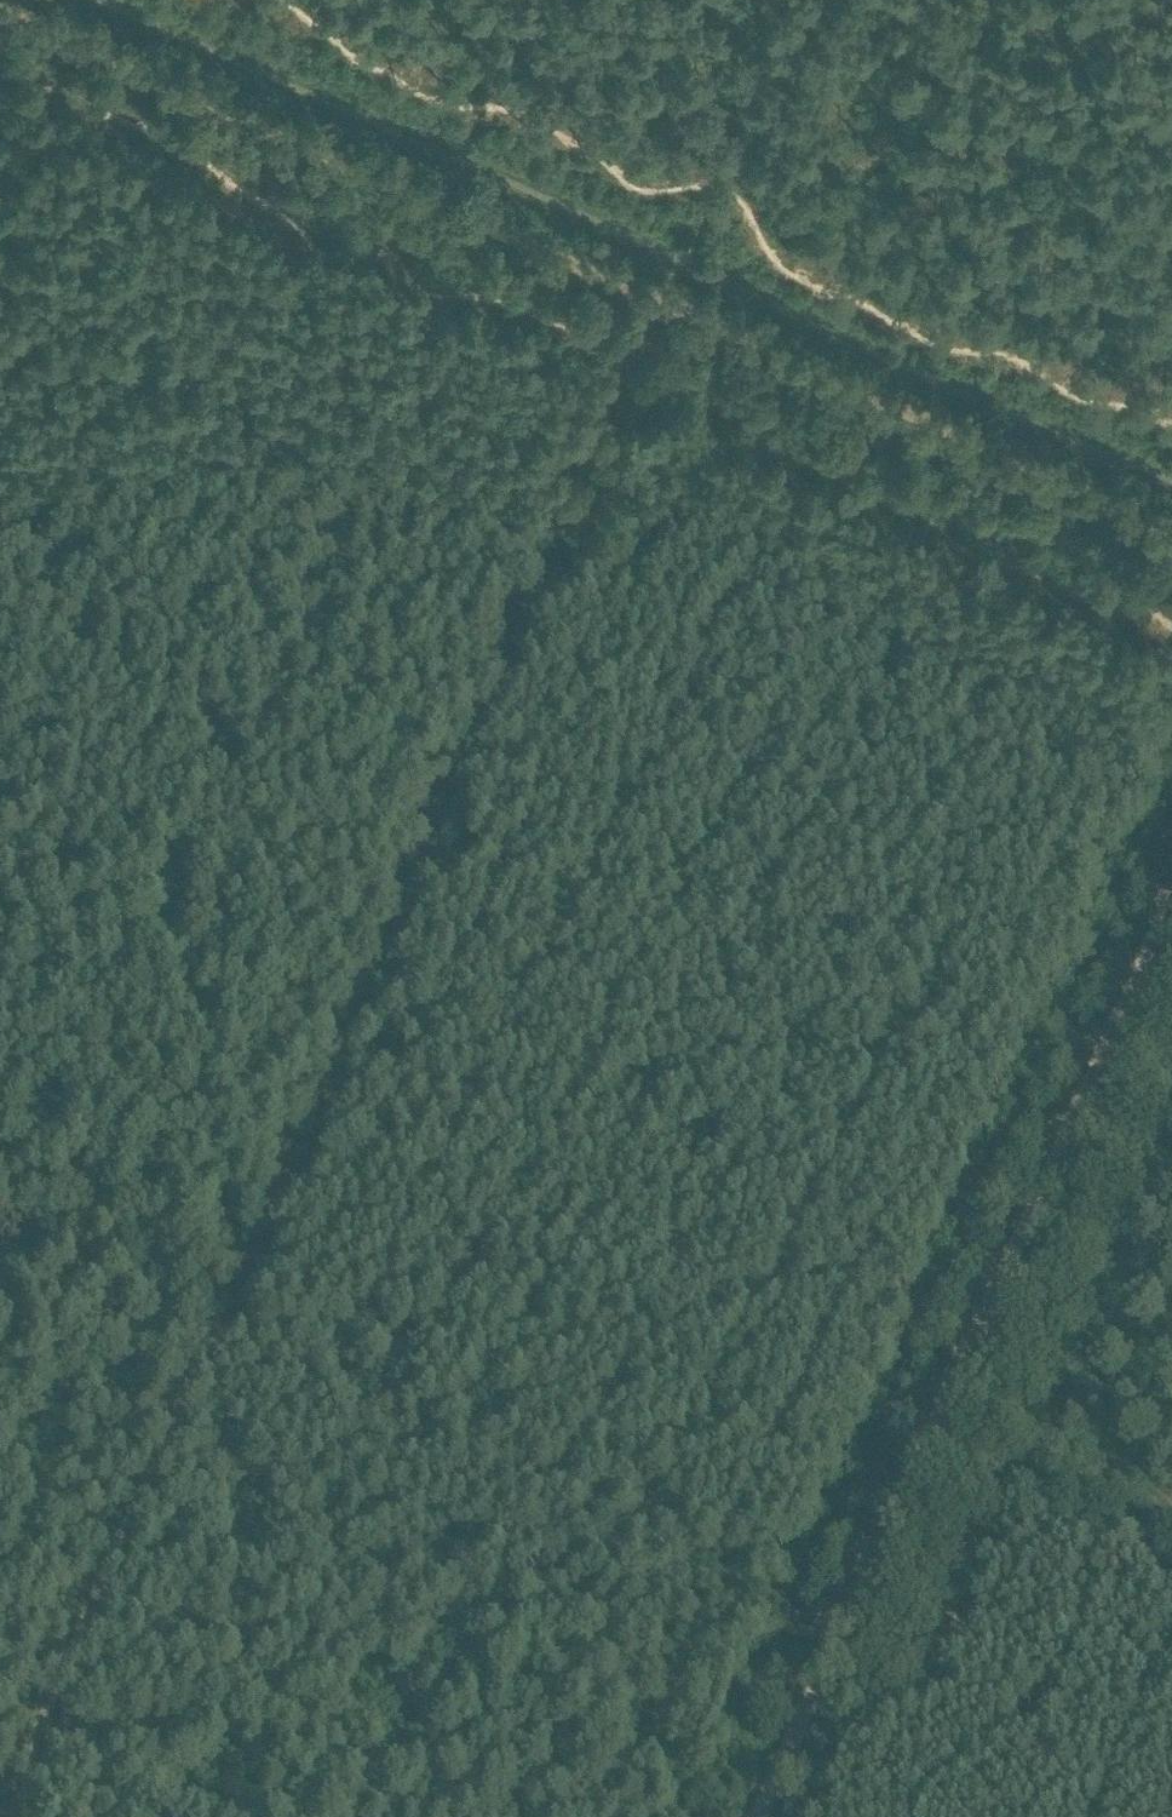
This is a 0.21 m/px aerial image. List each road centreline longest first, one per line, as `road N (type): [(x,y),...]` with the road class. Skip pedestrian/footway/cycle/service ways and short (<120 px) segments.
road 1 (track): [(0,14),(1171,537)]
road 2 (track): [(833,1648),(1171,912)]
road 3 (track): [(833,1648),(211,1321)]
road 4 (track): [(211,1321),(0,1811)]
road 5 (track): [(211,1321),(0,1214)]
road 6 (track): [(759,1816),(833,1648)]

